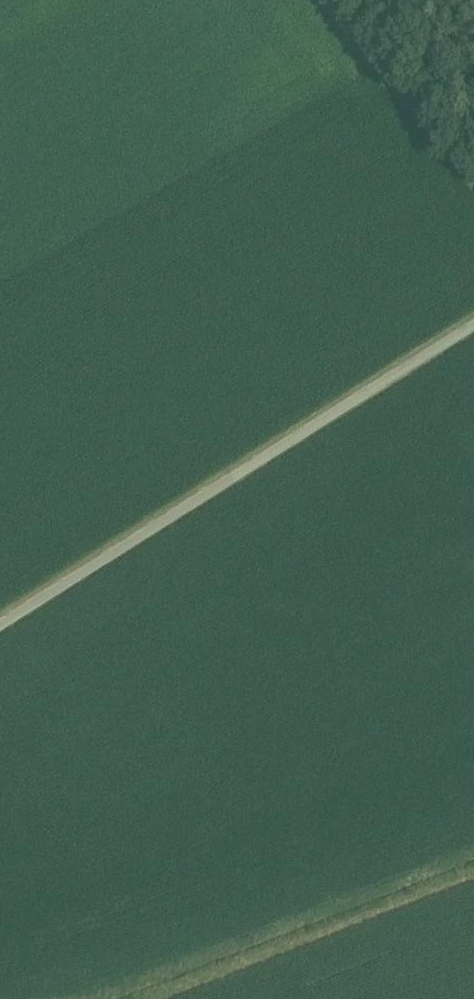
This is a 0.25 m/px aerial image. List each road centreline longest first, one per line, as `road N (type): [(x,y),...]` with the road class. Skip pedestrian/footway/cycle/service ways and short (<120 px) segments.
road 1 (track): [(473,322),(0,614)]
road 2 (unclassified): [(318,0),(473,183)]

